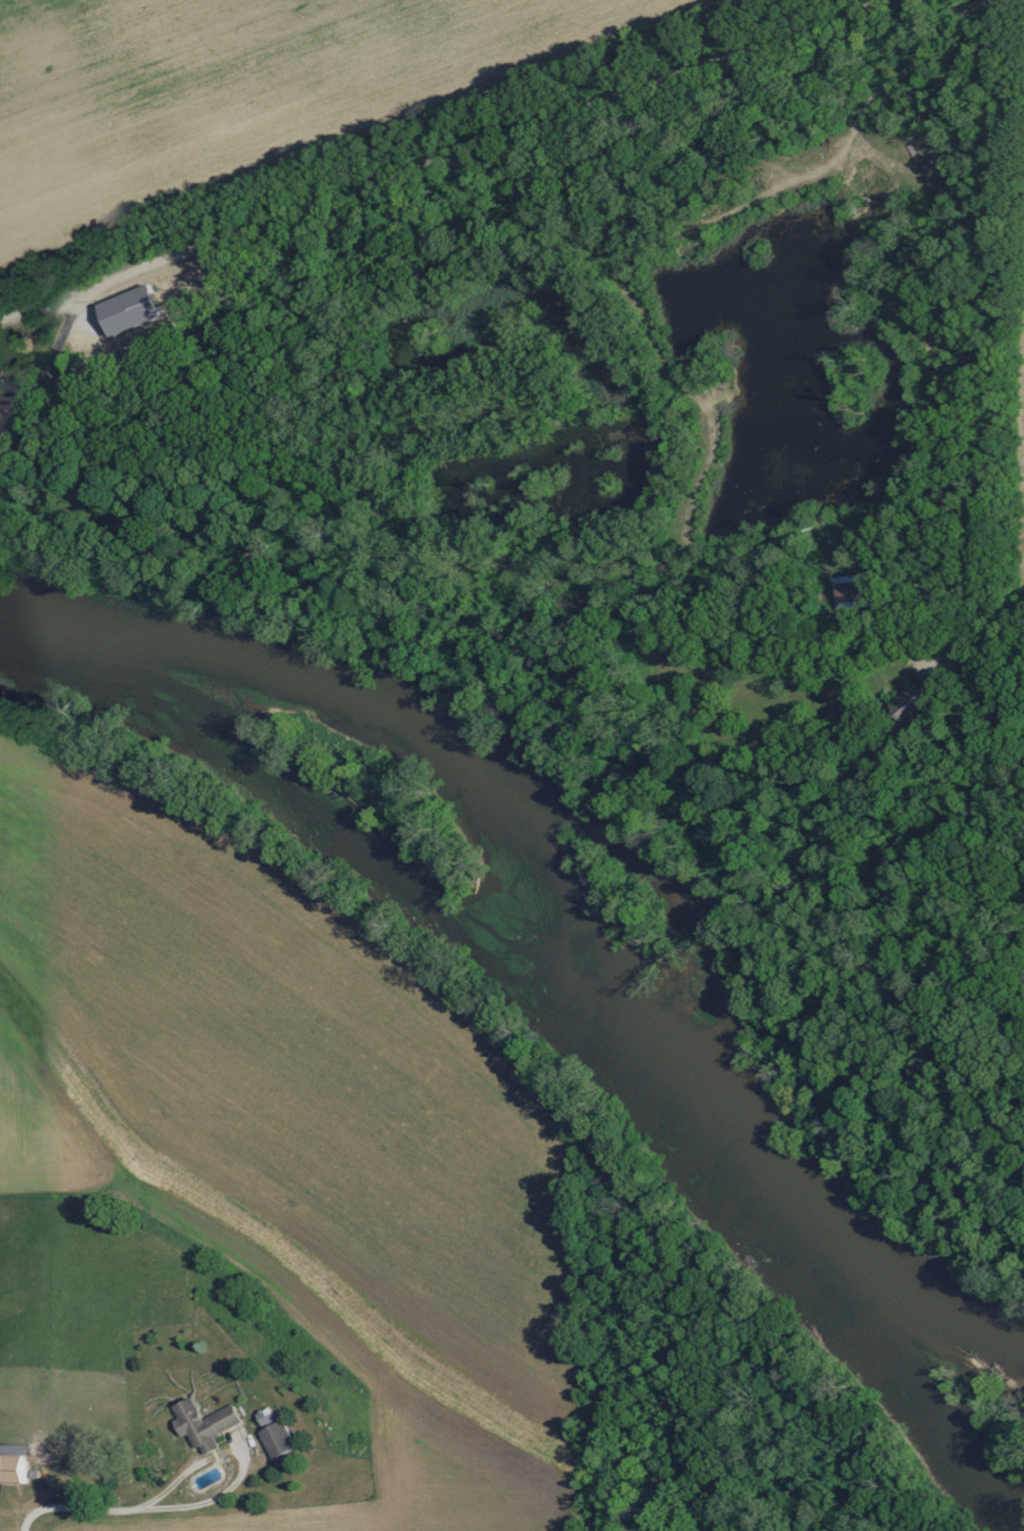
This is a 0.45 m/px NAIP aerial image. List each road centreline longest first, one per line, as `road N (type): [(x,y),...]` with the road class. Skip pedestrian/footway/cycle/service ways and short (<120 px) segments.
road 1 (residential): [(20,1530),(20,1512),(31,1503),(142,1507),(180,1470)]

